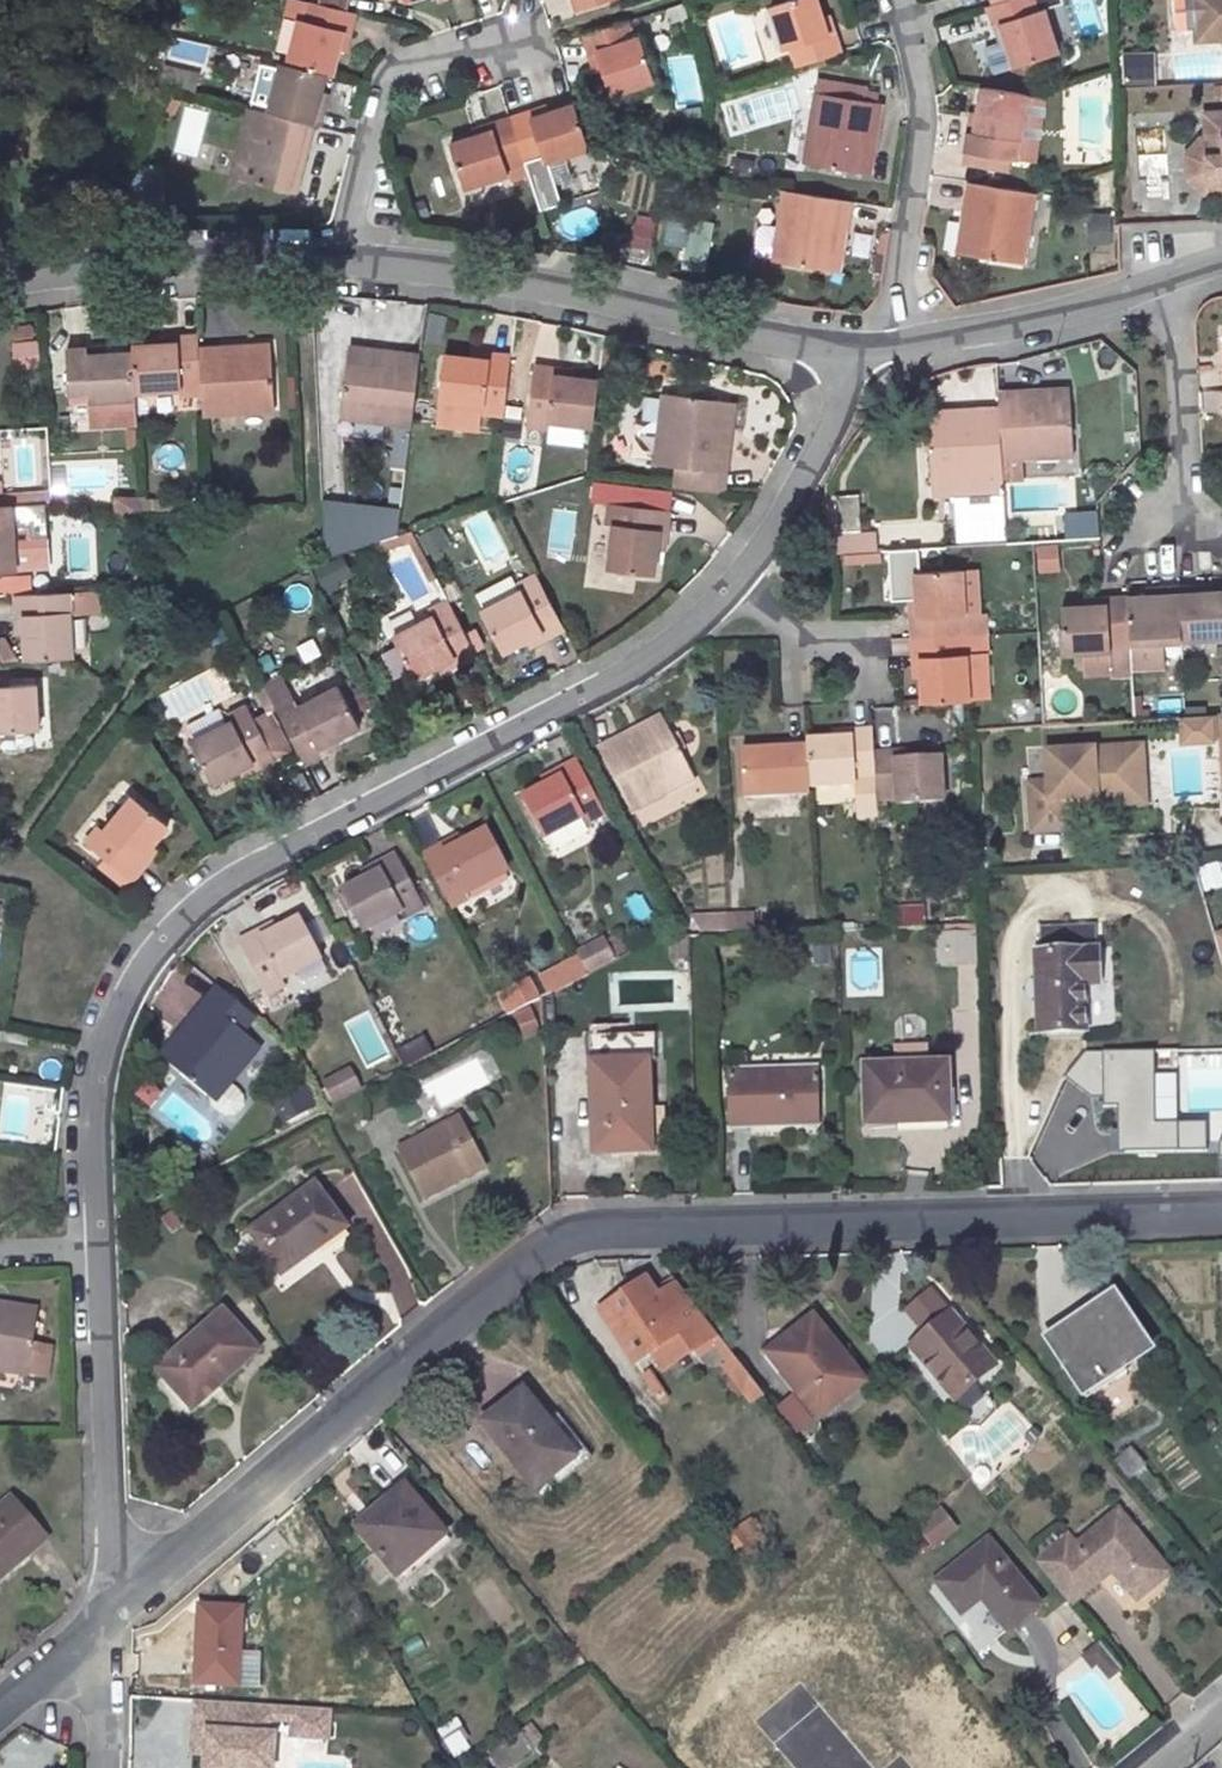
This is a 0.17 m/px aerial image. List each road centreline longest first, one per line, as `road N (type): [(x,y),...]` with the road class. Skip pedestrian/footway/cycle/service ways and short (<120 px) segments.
road 1 (residential): [(1221,1213),(577,1227),(533,1253),(111,1605)]
road 2 (residential): [(728,583),(594,682),(223,877),(125,981),(93,1080),(98,1244)]
road 3 (residential): [(341,264),(469,268),(861,354)]
road 4 (residential): [(895,0),(923,105),(898,293),(861,354)]
road 5 (residential): [(545,34),(497,33),(392,67),(341,264)]
road 6 (residential): [(98,1244),(111,1605)]
road 7 (residential): [(0,282),(215,260),(341,264)]
road 8 (residential): [(861,354),(1052,322),(1158,285)]
road 9 (residential): [(861,354),(797,476),(728,583)]
road 10 (residential): [(1158,285),(1170,328),(1175,533)]
road 11 (residential): [(728,583),(768,620),(868,640),(873,705)]
road 12 (residential): [(111,1605),(103,1767)]
road 13 (residential): [(111,1605),(0,1700)]

